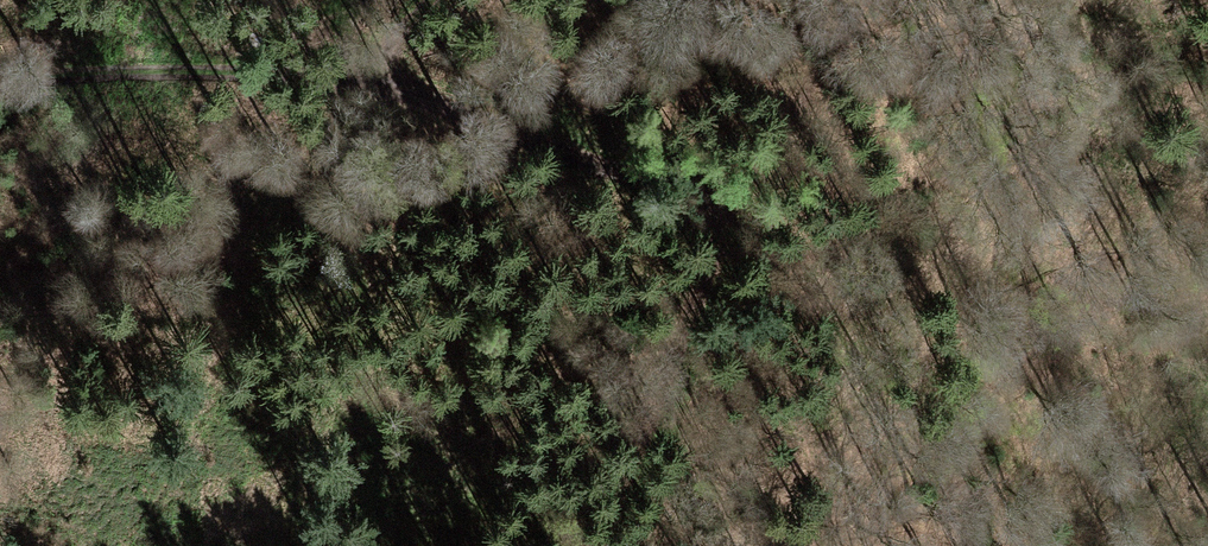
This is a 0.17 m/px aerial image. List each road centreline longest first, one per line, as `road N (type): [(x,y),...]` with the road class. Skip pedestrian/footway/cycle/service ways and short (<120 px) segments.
road 1 (track): [(0,93),(228,70),(376,76),(741,205),(574,545)]
road 2 (track): [(741,205),(867,0)]

